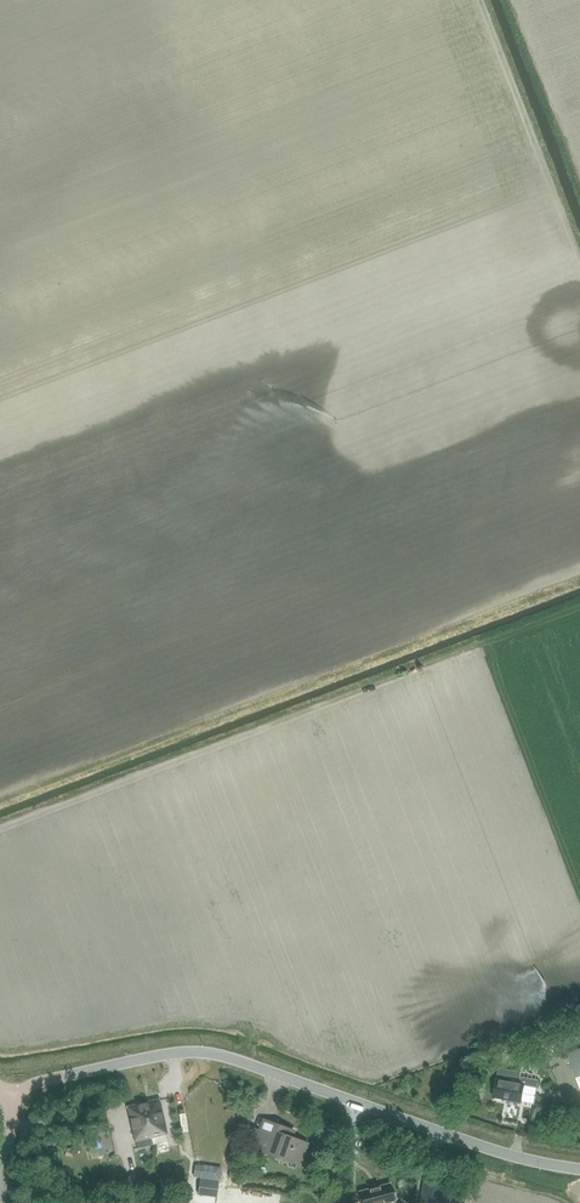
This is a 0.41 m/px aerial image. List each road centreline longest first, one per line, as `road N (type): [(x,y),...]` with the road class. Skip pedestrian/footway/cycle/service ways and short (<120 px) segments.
road 1 (tertiary): [(579,1169),(197,1052),(15,1092)]

